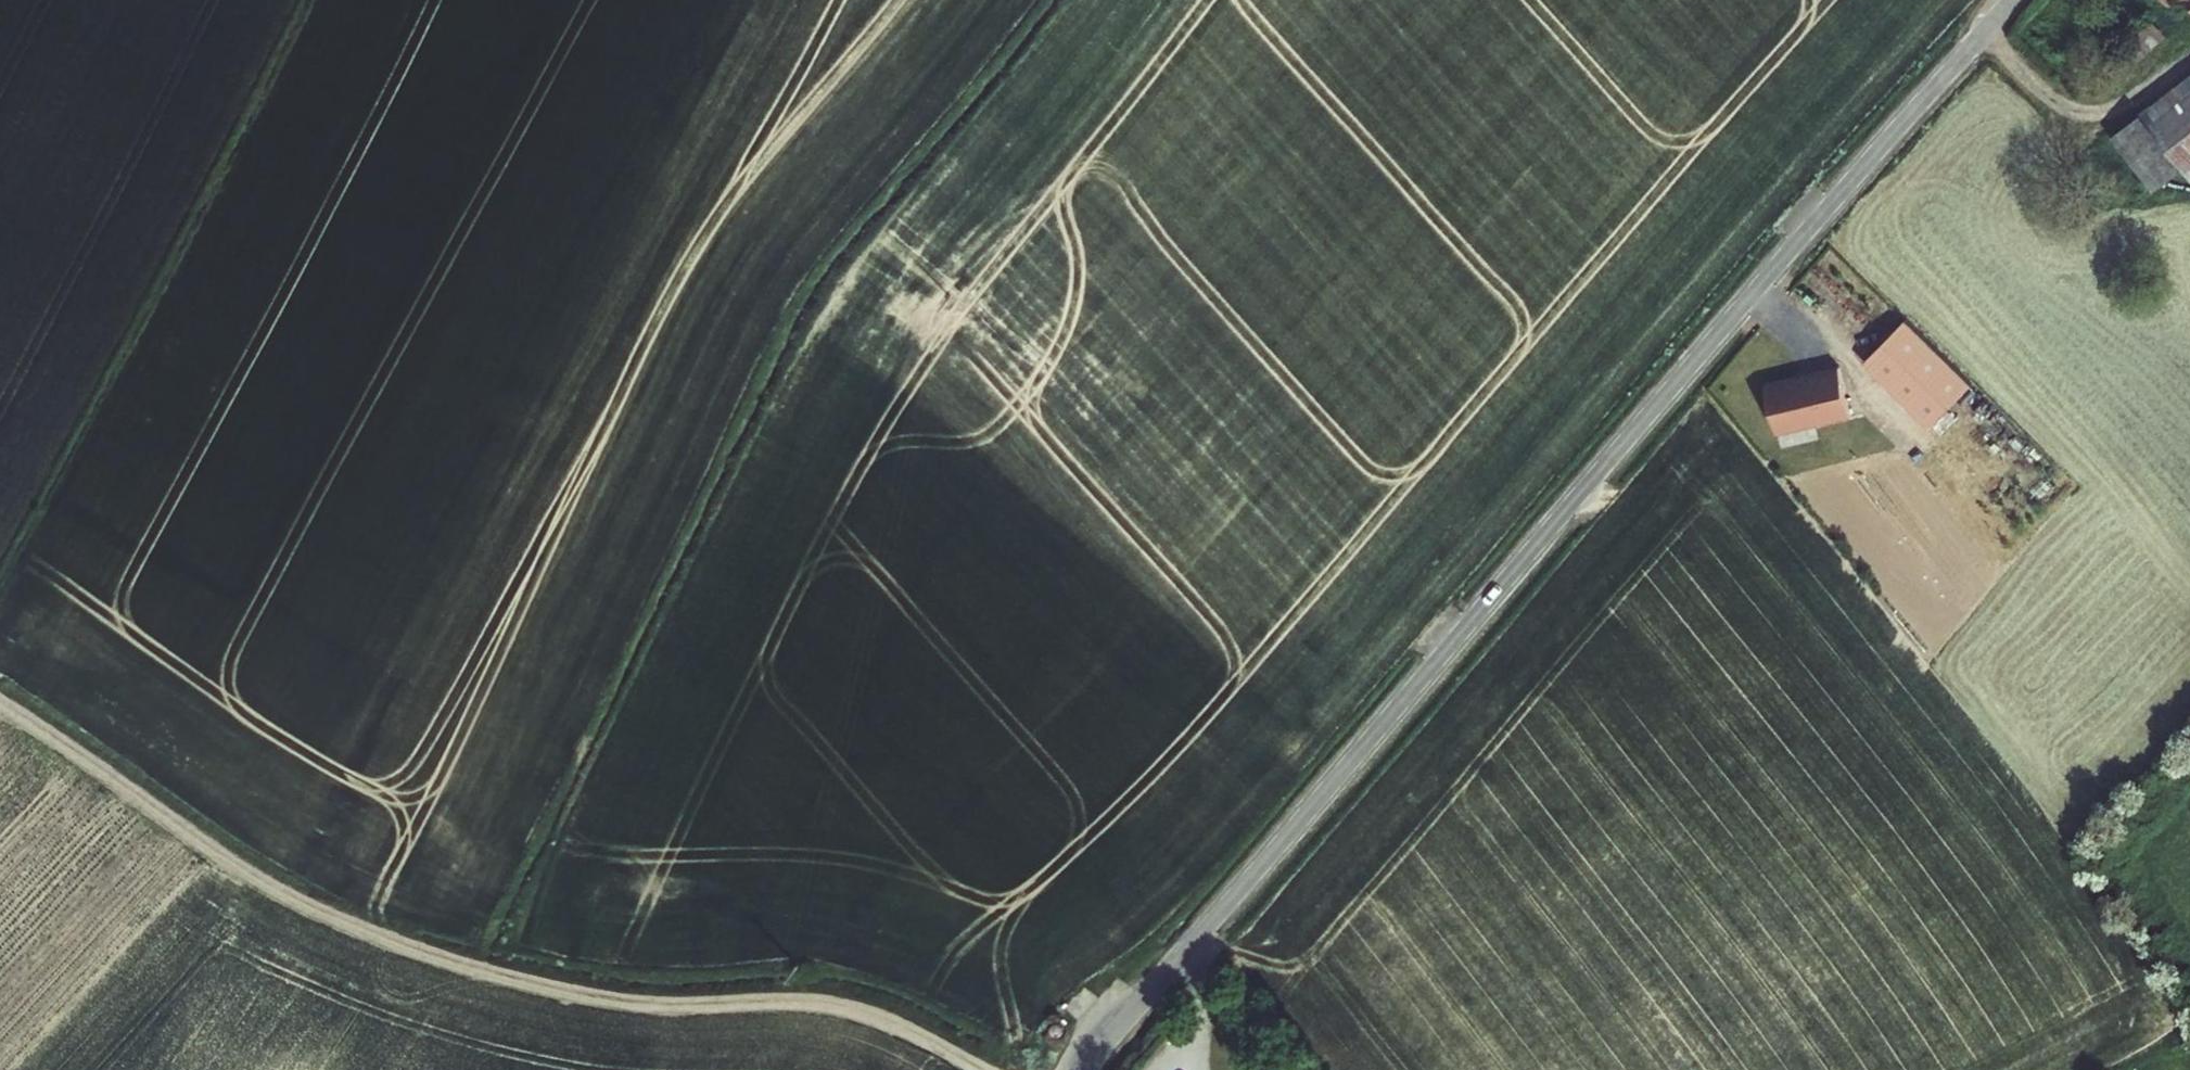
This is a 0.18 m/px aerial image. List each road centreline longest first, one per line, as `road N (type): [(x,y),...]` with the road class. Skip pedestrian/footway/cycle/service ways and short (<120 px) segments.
road 1 (unclassified): [(2012,0),(1084,1069)]
road 2 (track): [(0,703),(259,881),(421,956),(603,1000),(793,1000),(853,1008),(982,1069)]

